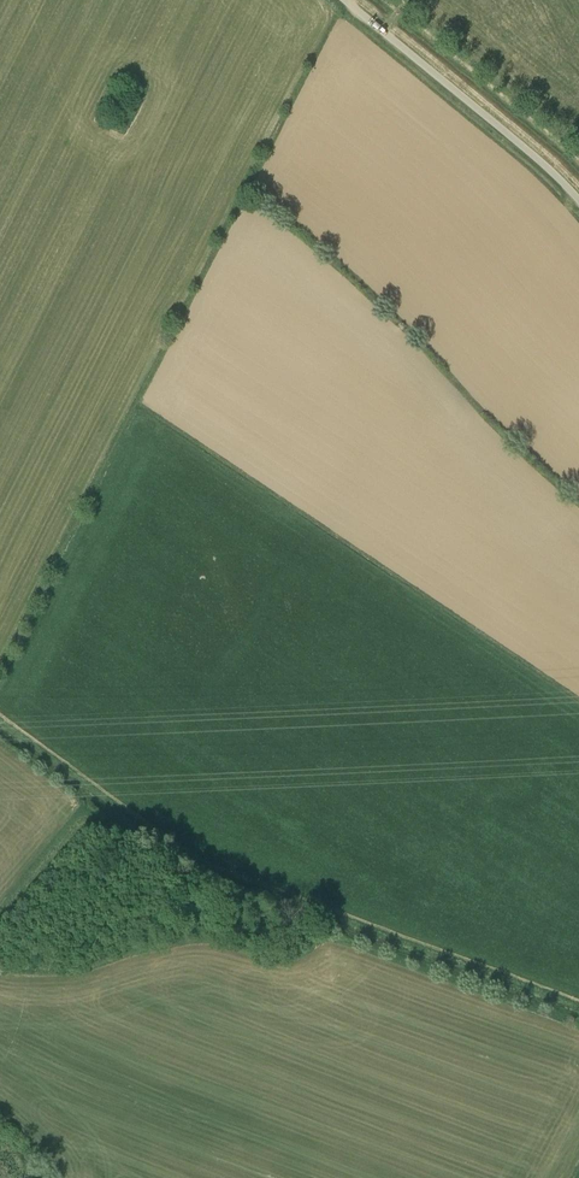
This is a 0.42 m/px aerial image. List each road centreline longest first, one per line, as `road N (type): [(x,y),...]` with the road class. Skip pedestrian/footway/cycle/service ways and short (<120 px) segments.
road 1 (unclassified): [(578,201),(345,0)]

